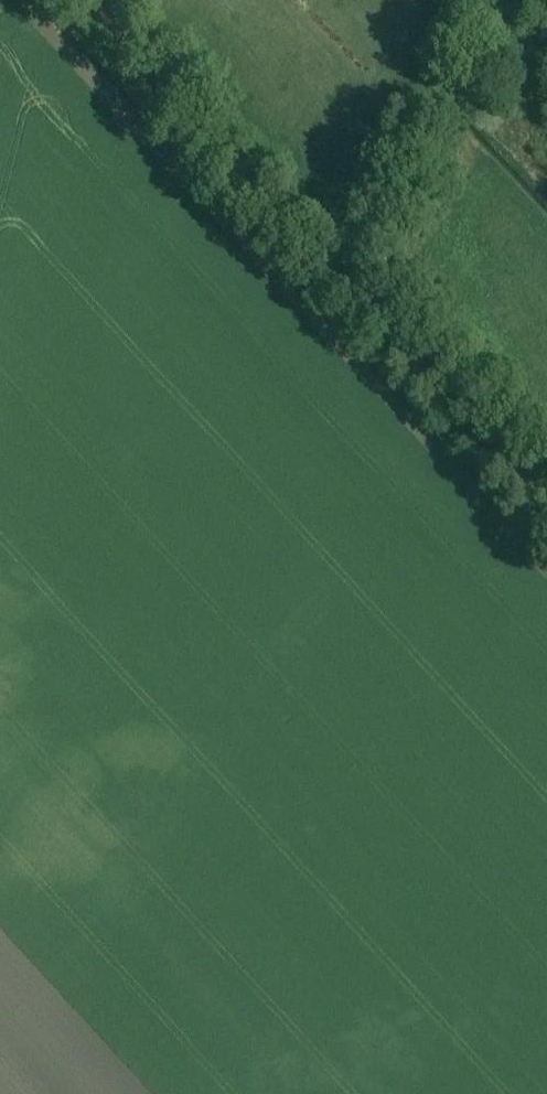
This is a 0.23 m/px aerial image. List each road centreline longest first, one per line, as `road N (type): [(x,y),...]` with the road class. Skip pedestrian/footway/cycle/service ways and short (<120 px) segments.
road 1 (track): [(78,0),(546,518)]

